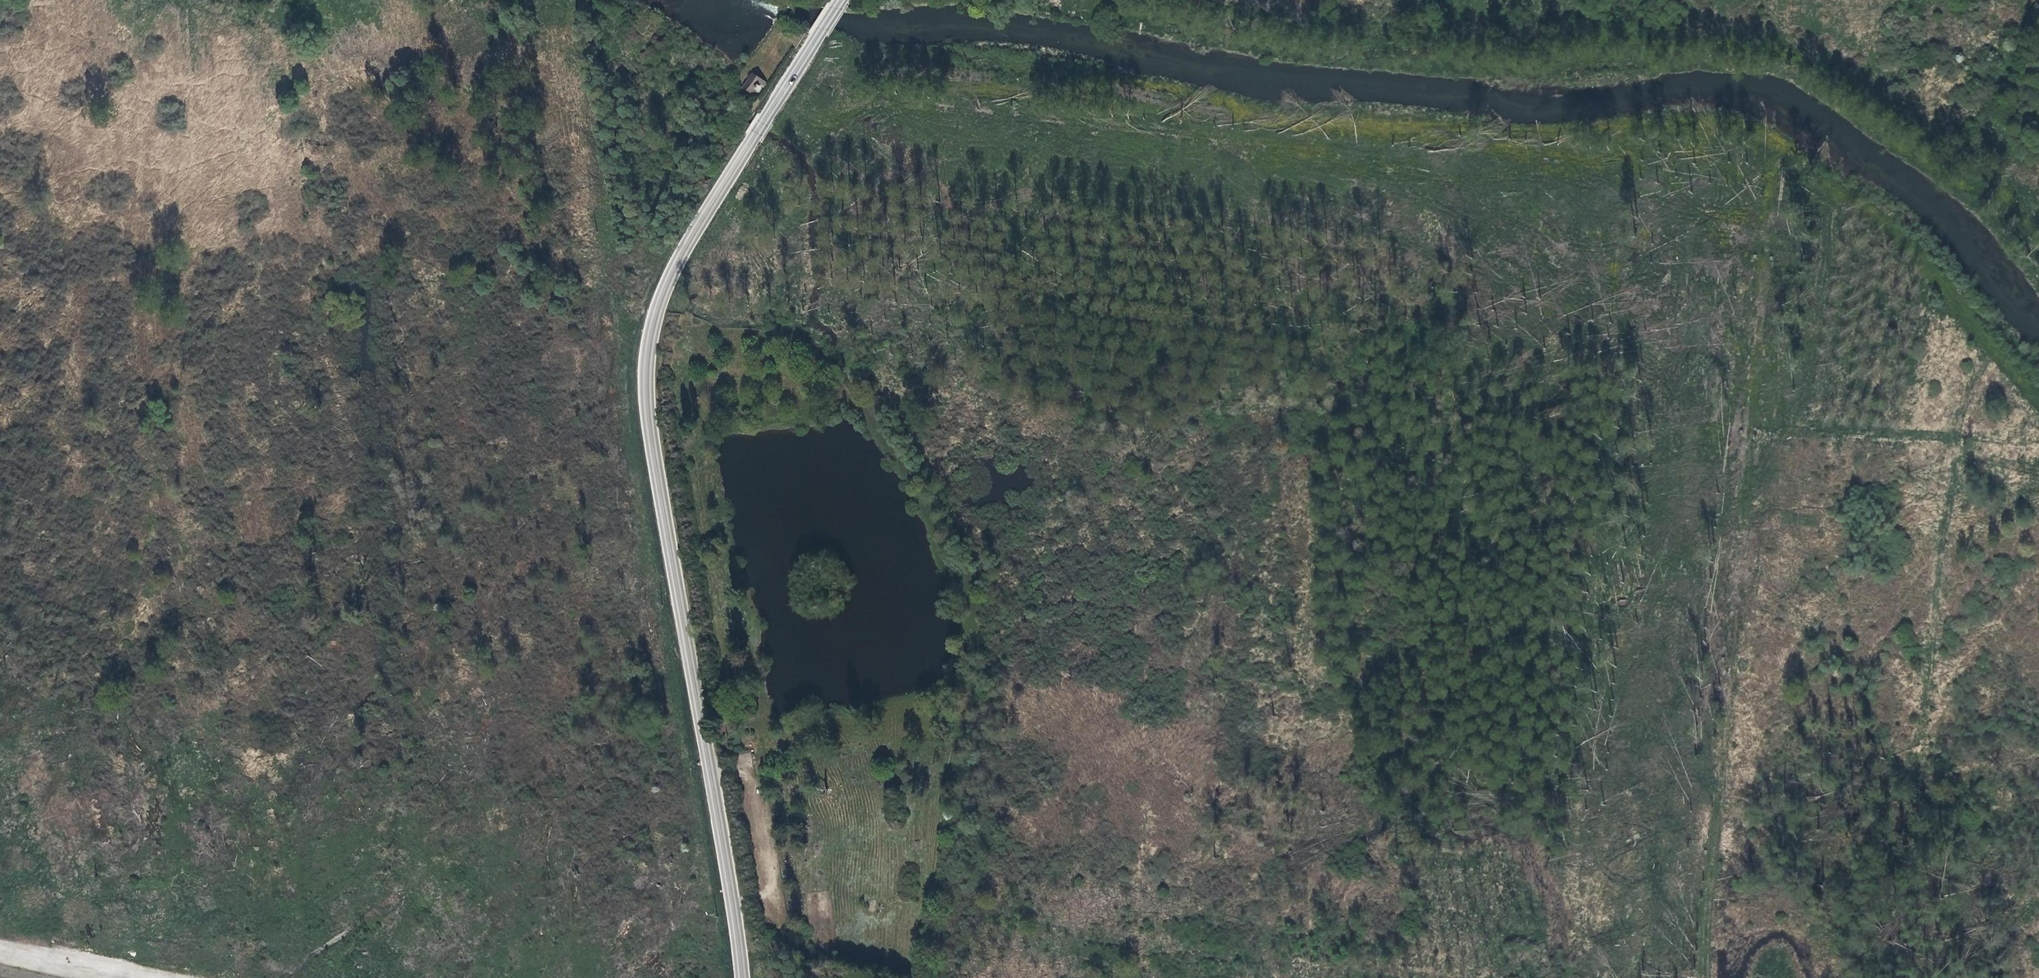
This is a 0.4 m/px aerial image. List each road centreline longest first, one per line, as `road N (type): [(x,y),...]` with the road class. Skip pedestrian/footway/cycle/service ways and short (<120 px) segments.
road 1 (tertiary): [(743,977),(651,433),(647,357),(675,267),(842,0)]
road 2 (track): [(189,977),(0,941)]

